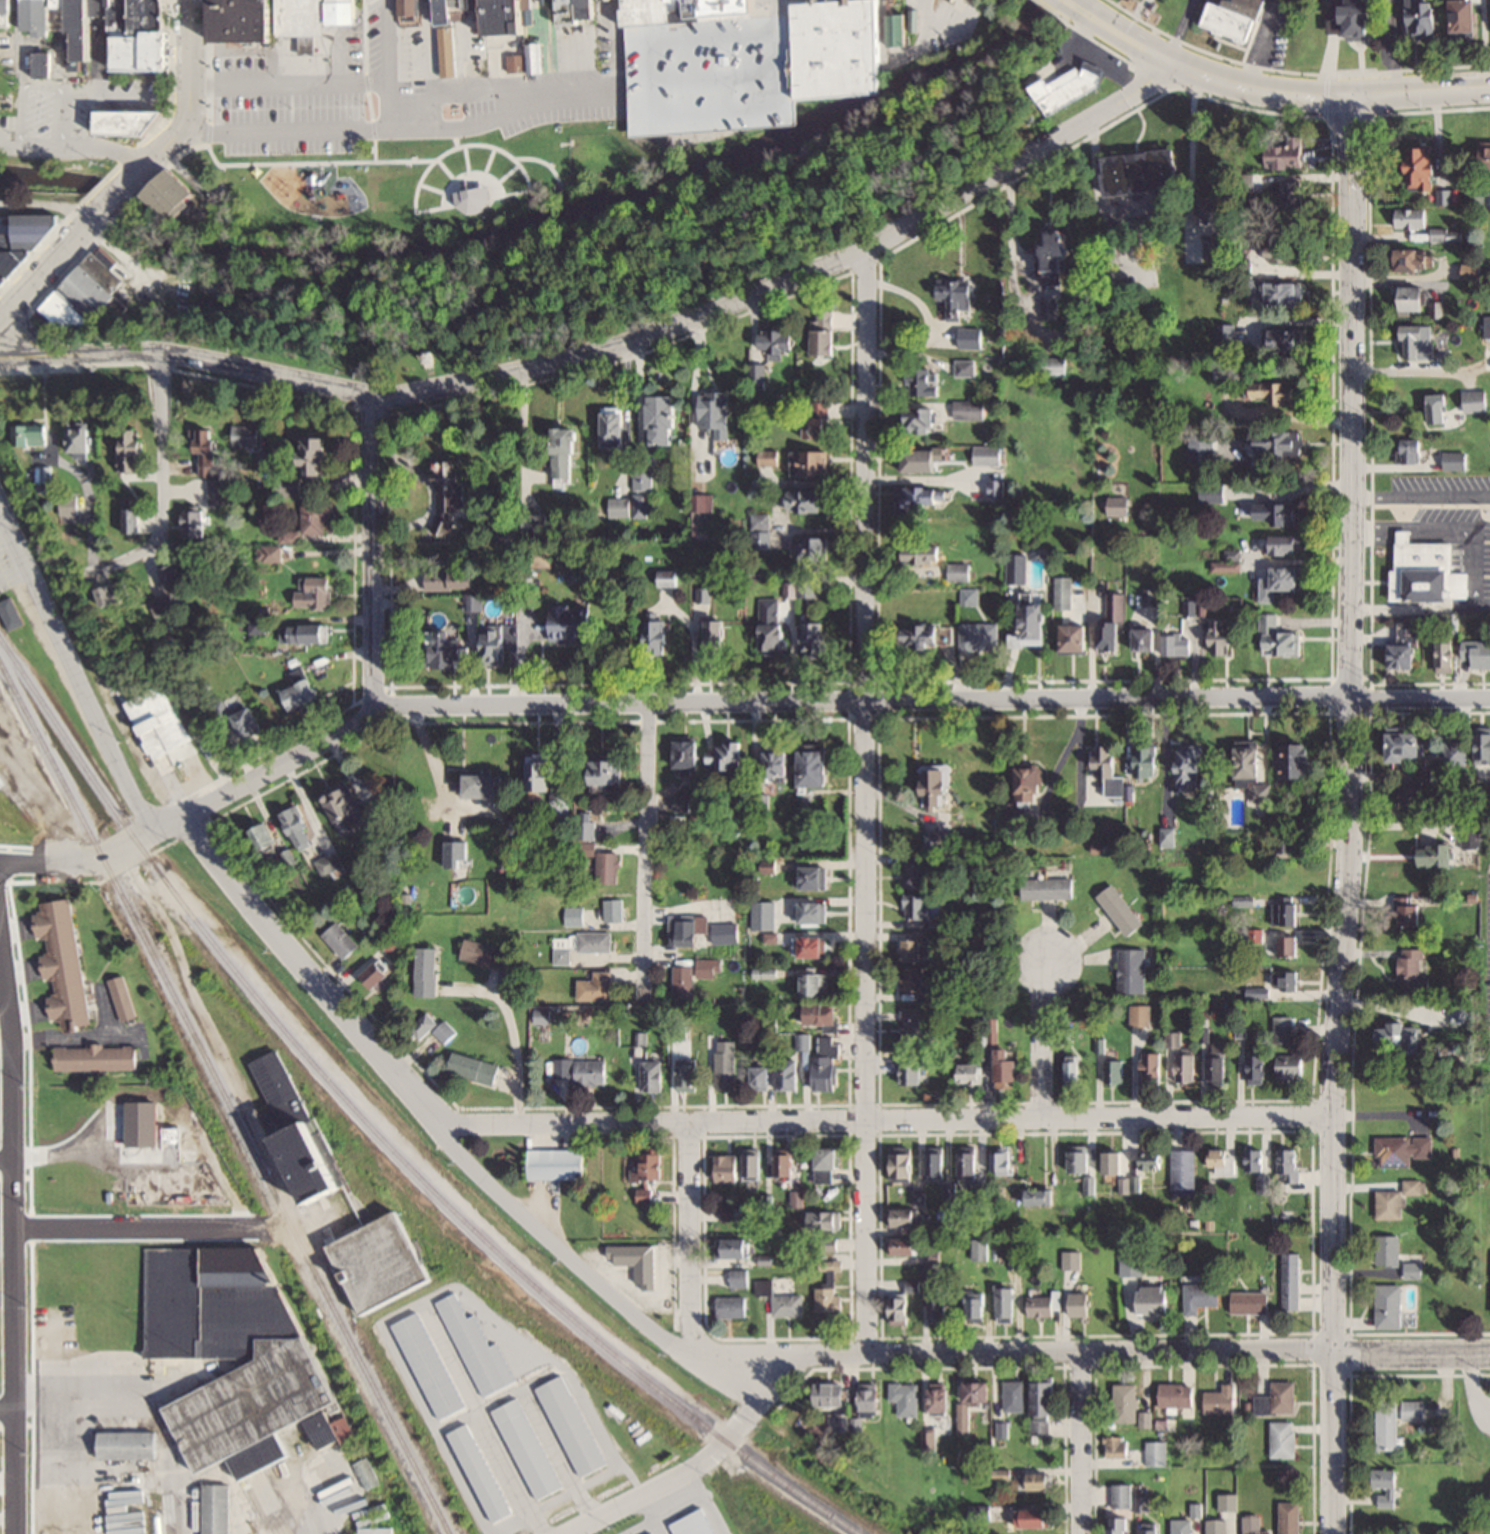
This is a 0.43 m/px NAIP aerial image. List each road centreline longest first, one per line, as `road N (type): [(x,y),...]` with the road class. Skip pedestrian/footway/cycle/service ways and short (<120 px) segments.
road 1 (tertiary): [(1352,94),(1352,848),(1335,1072),(1334,1533)]
road 2 (residential): [(0,862),(100,860),(387,707),(1351,700)]
road 3 (residential): [(1184,63),(887,241),(634,342),(388,399),(158,348),(53,356),(0,338)]
road 4 (residential): [(869,1354),(867,251)]
road 5 (residential): [(1489,1352),(806,1355),(706,1460),(569,1533)]
road 6 (residential): [(1334,1116),(440,1124)]
road 7 (residential): [(760,1405),(634,1315),(490,1186),(185,817)]
road 8 (residential): [(0,938),(13,1042),(16,1533)]
road 9 (residential): [(158,830),(135,797),(0,503)]
road 10 (residential): [(385,0),(388,127),(185,129)]
road 11 (residential): [(806,1355),(719,1353),(698,1339),(690,1123)]
road 12 (residential): [(373,395),(375,714)]
road 13 (residential): [(648,704),(644,1002)]
road 14 (residential): [(158,348),(160,529),(98,570)]
road 15 (residential): [(14,1231),(244,1226)]
road 16 (residential): [(141,167),(193,117),(192,0)]
road 17 (residential): [(1084,1533),(1081,1352)]
road 18 (secondary): [(1184,63),(1276,92),(1352,94)]
road 19 (residential): [(1044,1119),(1049,960)]
road 20 (residential): [(1489,699),(1351,700)]
road 21 (secondary): [(1352,94),(1489,87)]
road 22 (secondary): [(1079,0),(1184,63)]

